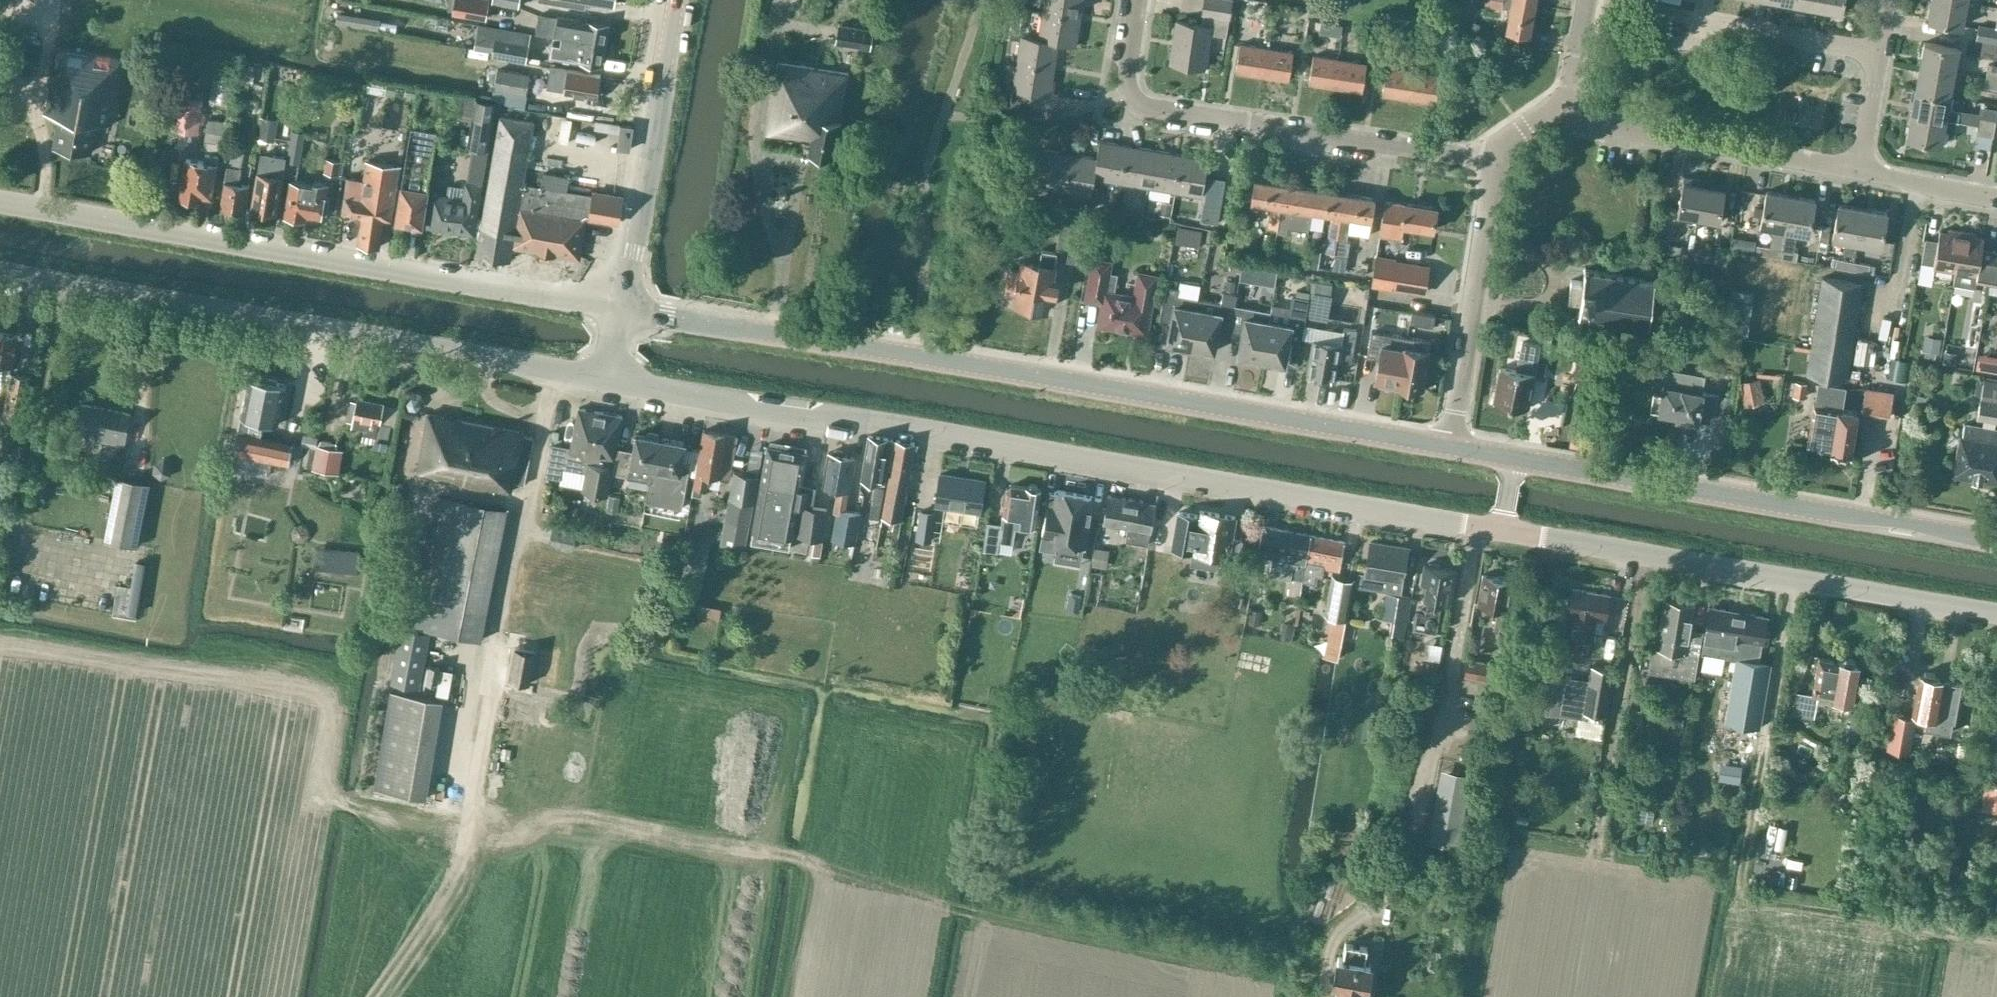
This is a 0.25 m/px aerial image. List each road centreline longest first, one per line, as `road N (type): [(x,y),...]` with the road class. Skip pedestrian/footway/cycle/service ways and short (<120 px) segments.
road 1 (unclassified): [(1500,529),(610,379)]
road 2 (tertiary): [(1449,447),(622,308)]
road 3 (tertiary): [(622,308),(0,206)]
road 4 (unclassified): [(0,273),(610,379)]
road 5 (unclassified): [(1996,613),(1500,529)]
road 6 (tertiary): [(1996,542),(1513,459)]
road 7 (residential): [(1495,160),(1147,110),(1129,91),(1141,0)]
road 8 (tertiary): [(622,308),(674,0)]
road 9 (residential): [(1863,173),(1587,123),(1569,108)]
road 10 (residential): [(1449,447),(1495,160)]
road 11 (residential): [(1882,59),(1705,26)]
road 12 (residential): [(1996,197),(1863,173)]

